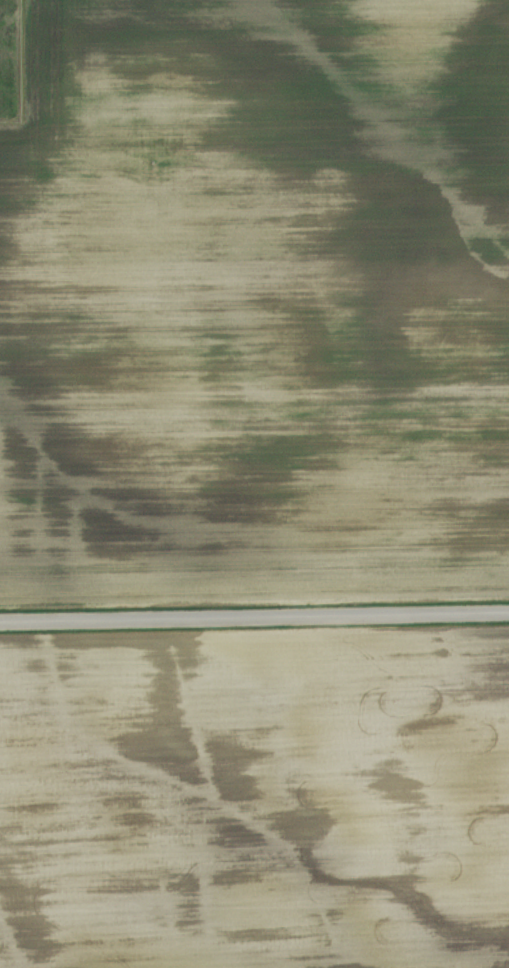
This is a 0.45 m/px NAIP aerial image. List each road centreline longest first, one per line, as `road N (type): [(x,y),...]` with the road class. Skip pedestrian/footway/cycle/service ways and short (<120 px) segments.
road 1 (residential): [(0,620),(508,612)]

